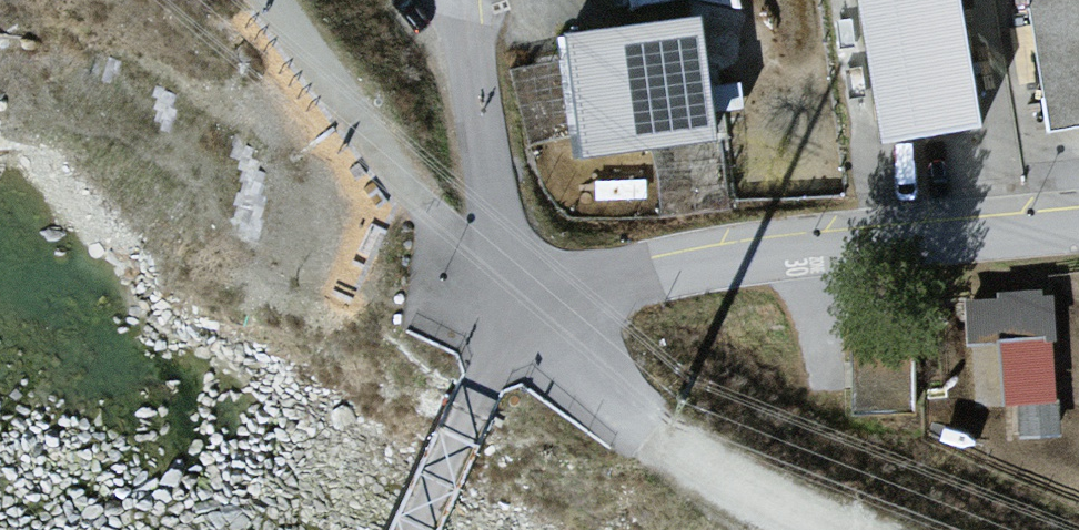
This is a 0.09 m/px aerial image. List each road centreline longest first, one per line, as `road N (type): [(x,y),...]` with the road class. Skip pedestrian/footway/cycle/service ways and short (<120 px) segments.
road 1 (unclassified): [(1078,228),(838,249),(603,284),(531,319)]
road 2 (unclassified): [(531,319),(404,180),(268,0)]
road 3 (track): [(834,529),(717,473),(582,378),(531,319)]
road 4 (residential): [(531,319),(501,218),(467,0)]
road 5 (unclassified): [(531,319),(473,410),(416,529)]

